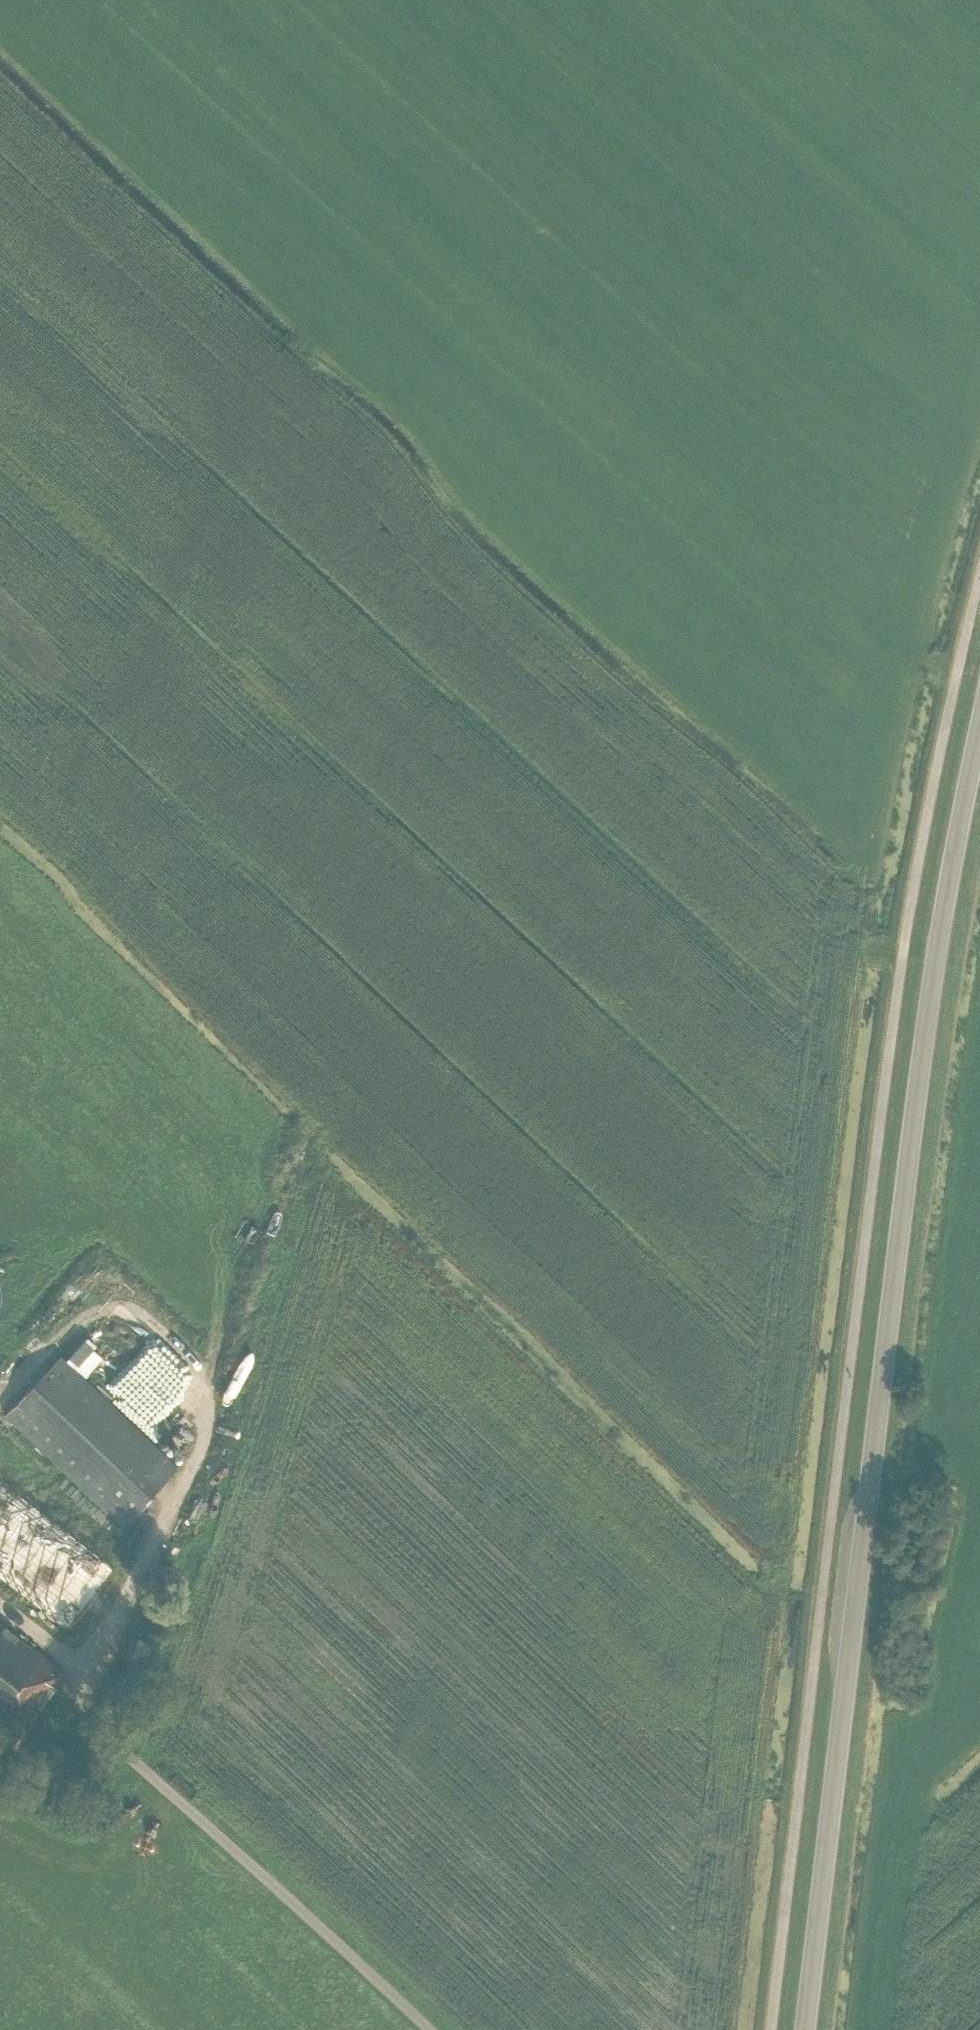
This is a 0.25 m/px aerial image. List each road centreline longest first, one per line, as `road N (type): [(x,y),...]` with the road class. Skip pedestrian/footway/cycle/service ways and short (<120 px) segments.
road 1 (secondary): [(807,2029),(931,988),(979,727)]
road 2 (unclassified): [(426,2029),(120,1738)]

